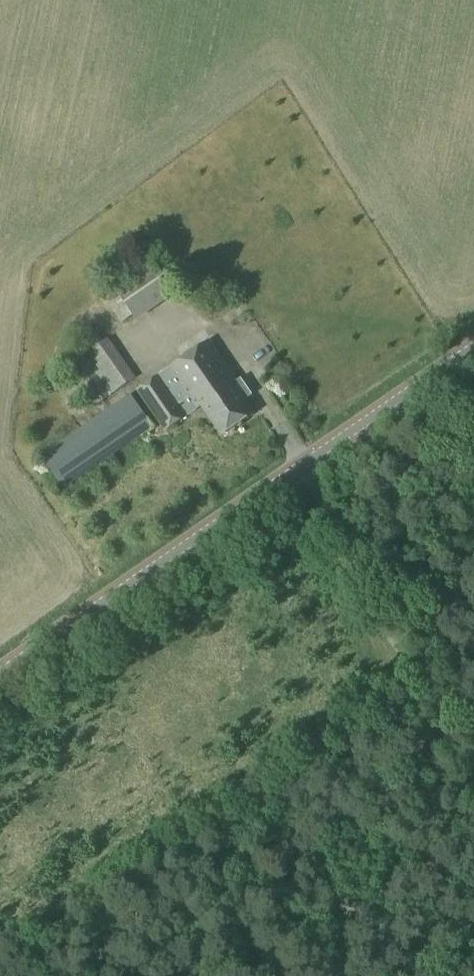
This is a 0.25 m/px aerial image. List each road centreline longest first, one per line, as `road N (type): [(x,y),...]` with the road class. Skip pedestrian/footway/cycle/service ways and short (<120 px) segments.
road 1 (tertiary): [(0,674),(303,465)]
road 2 (unclassified): [(473,718),(418,685),(303,465)]
road 3 (tertiary): [(303,465),(473,348)]

